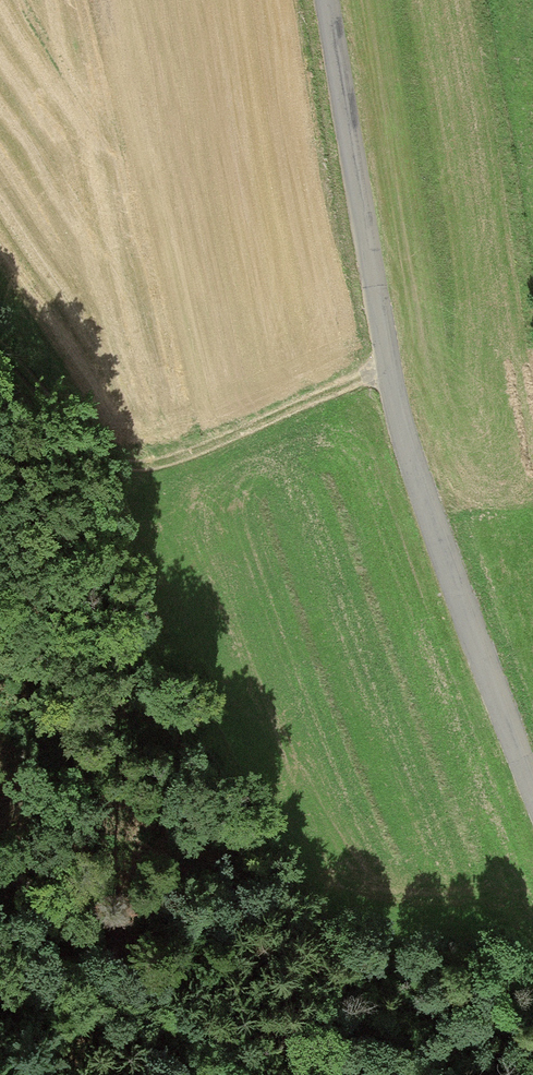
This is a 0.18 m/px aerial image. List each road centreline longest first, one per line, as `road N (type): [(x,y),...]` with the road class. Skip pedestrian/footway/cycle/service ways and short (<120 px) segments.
road 1 (unclassified): [(532,809),(458,620),(384,371),(322,0)]
road 2 (track): [(384,371),(170,462),(114,465),(64,442),(0,344)]
road 3 (track): [(0,911),(29,948),(136,1034),(211,1074)]

